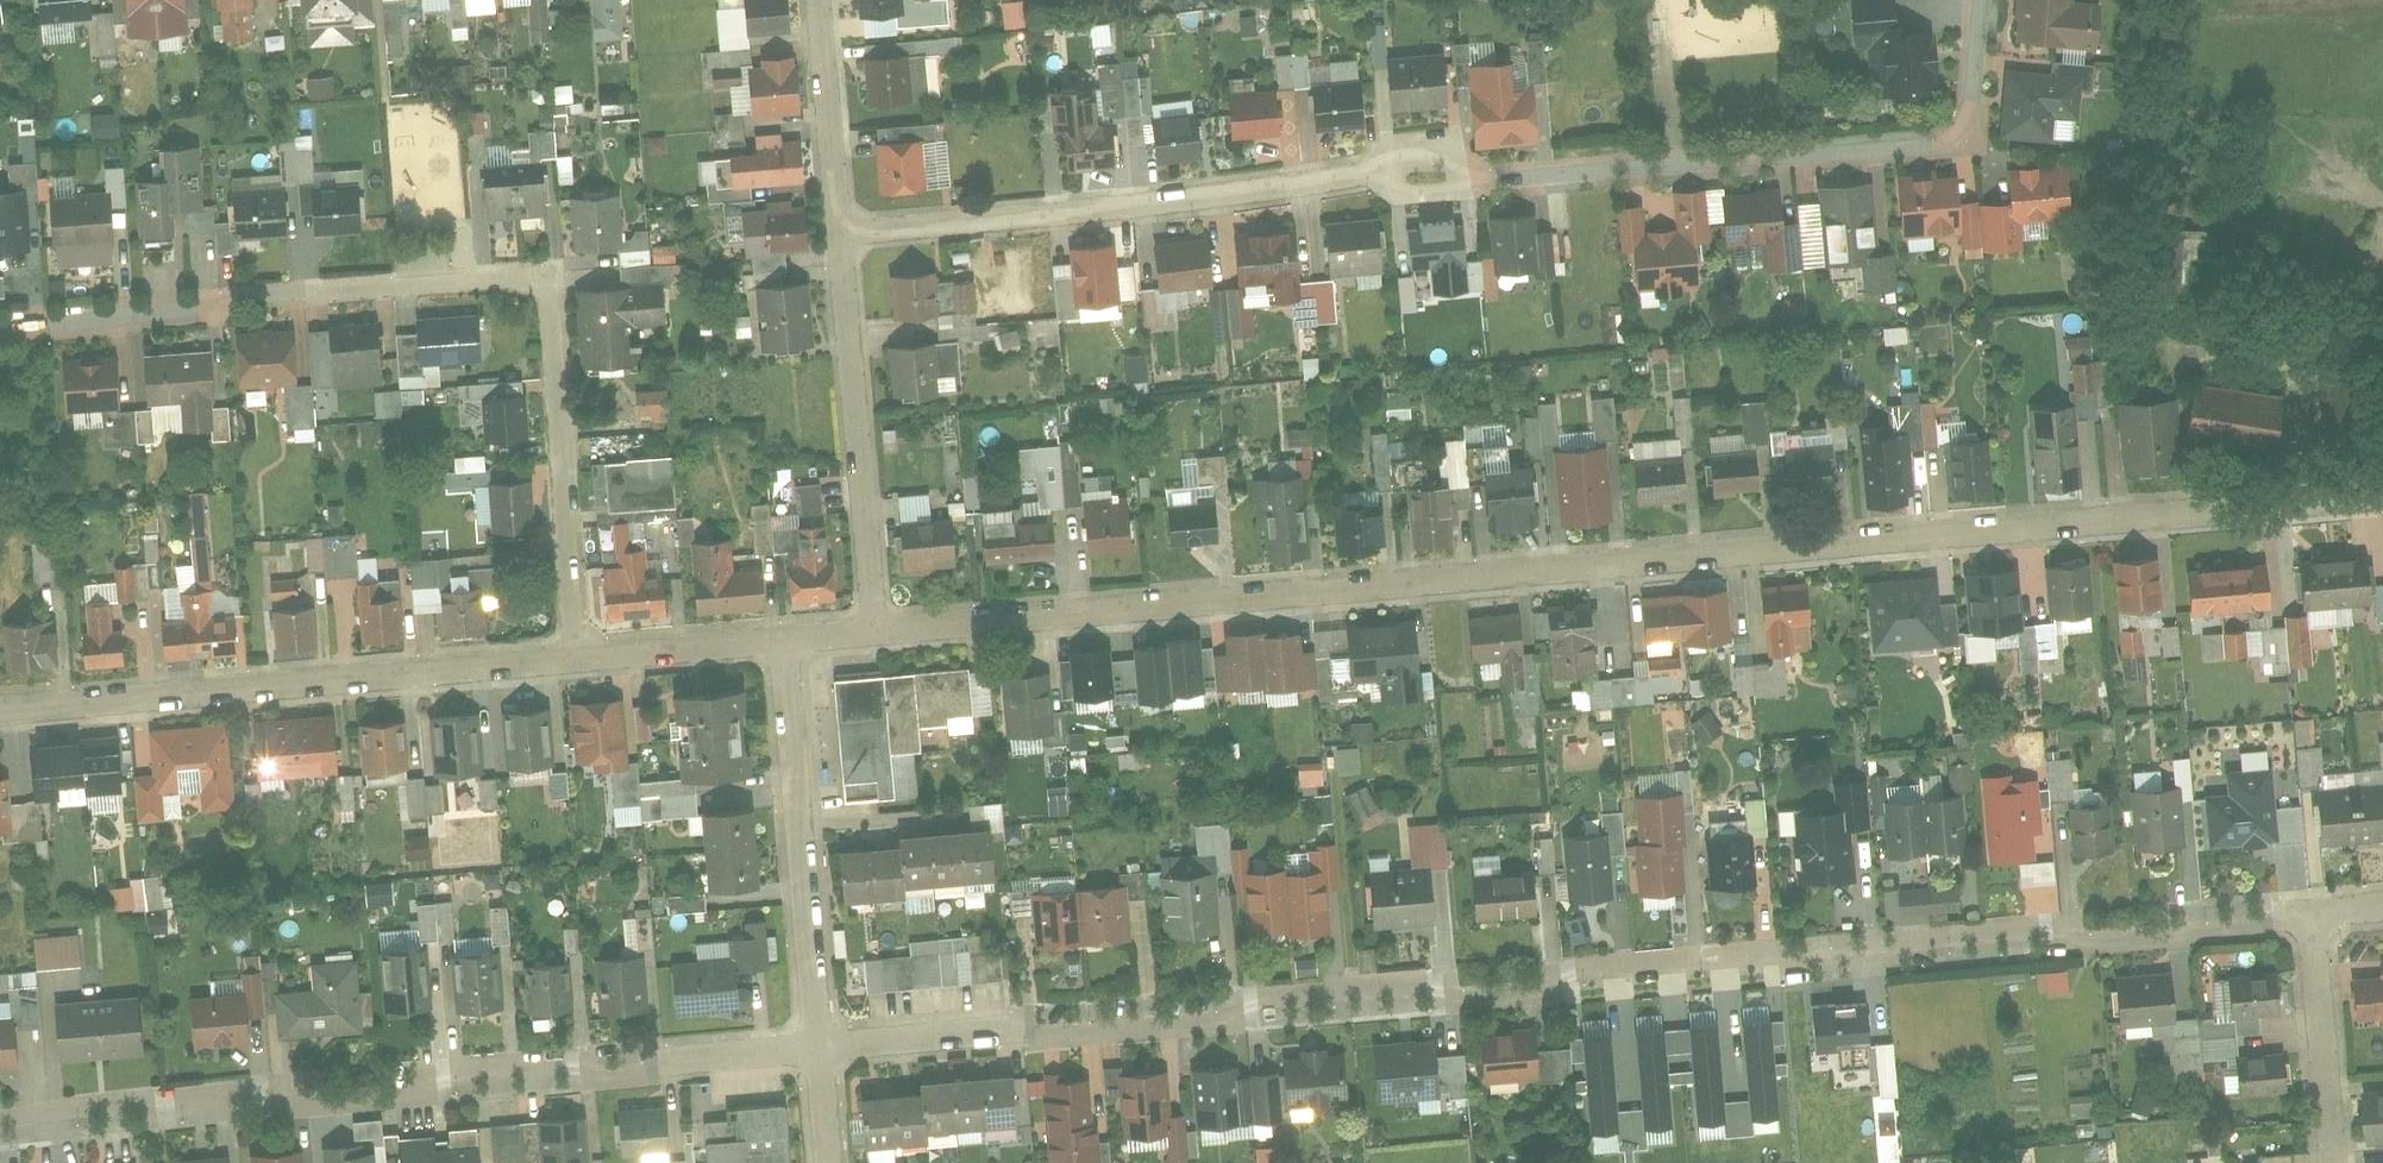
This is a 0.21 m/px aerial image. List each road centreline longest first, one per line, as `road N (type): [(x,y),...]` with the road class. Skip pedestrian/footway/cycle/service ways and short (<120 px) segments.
road 1 (residential): [(2382,497),(874,635)]
road 2 (residential): [(1029,1033),(2315,913)]
road 3 (residential): [(0,333),(197,319),(257,299),(551,279),(576,662)]
road 4 (residential): [(0,1129),(657,1067)]
road 5 (residential): [(1476,181),(1389,173),(839,235)]
road 6 (residential): [(1982,0),(1970,138),(1476,181)]
road 7 (residential): [(576,662),(0,714)]
road 8 (residential): [(786,643),(820,1052)]
road 9 (residential): [(839,235),(874,635)]
road 10 (residential): [(2315,913),(2335,1162)]
road 11 (residential): [(819,0),(839,235)]
road 12 (residential): [(786,643),(576,662)]
road 13 (residential): [(820,1052),(1029,1033)]
road 14 (residential): [(657,1067),(820,1052)]

